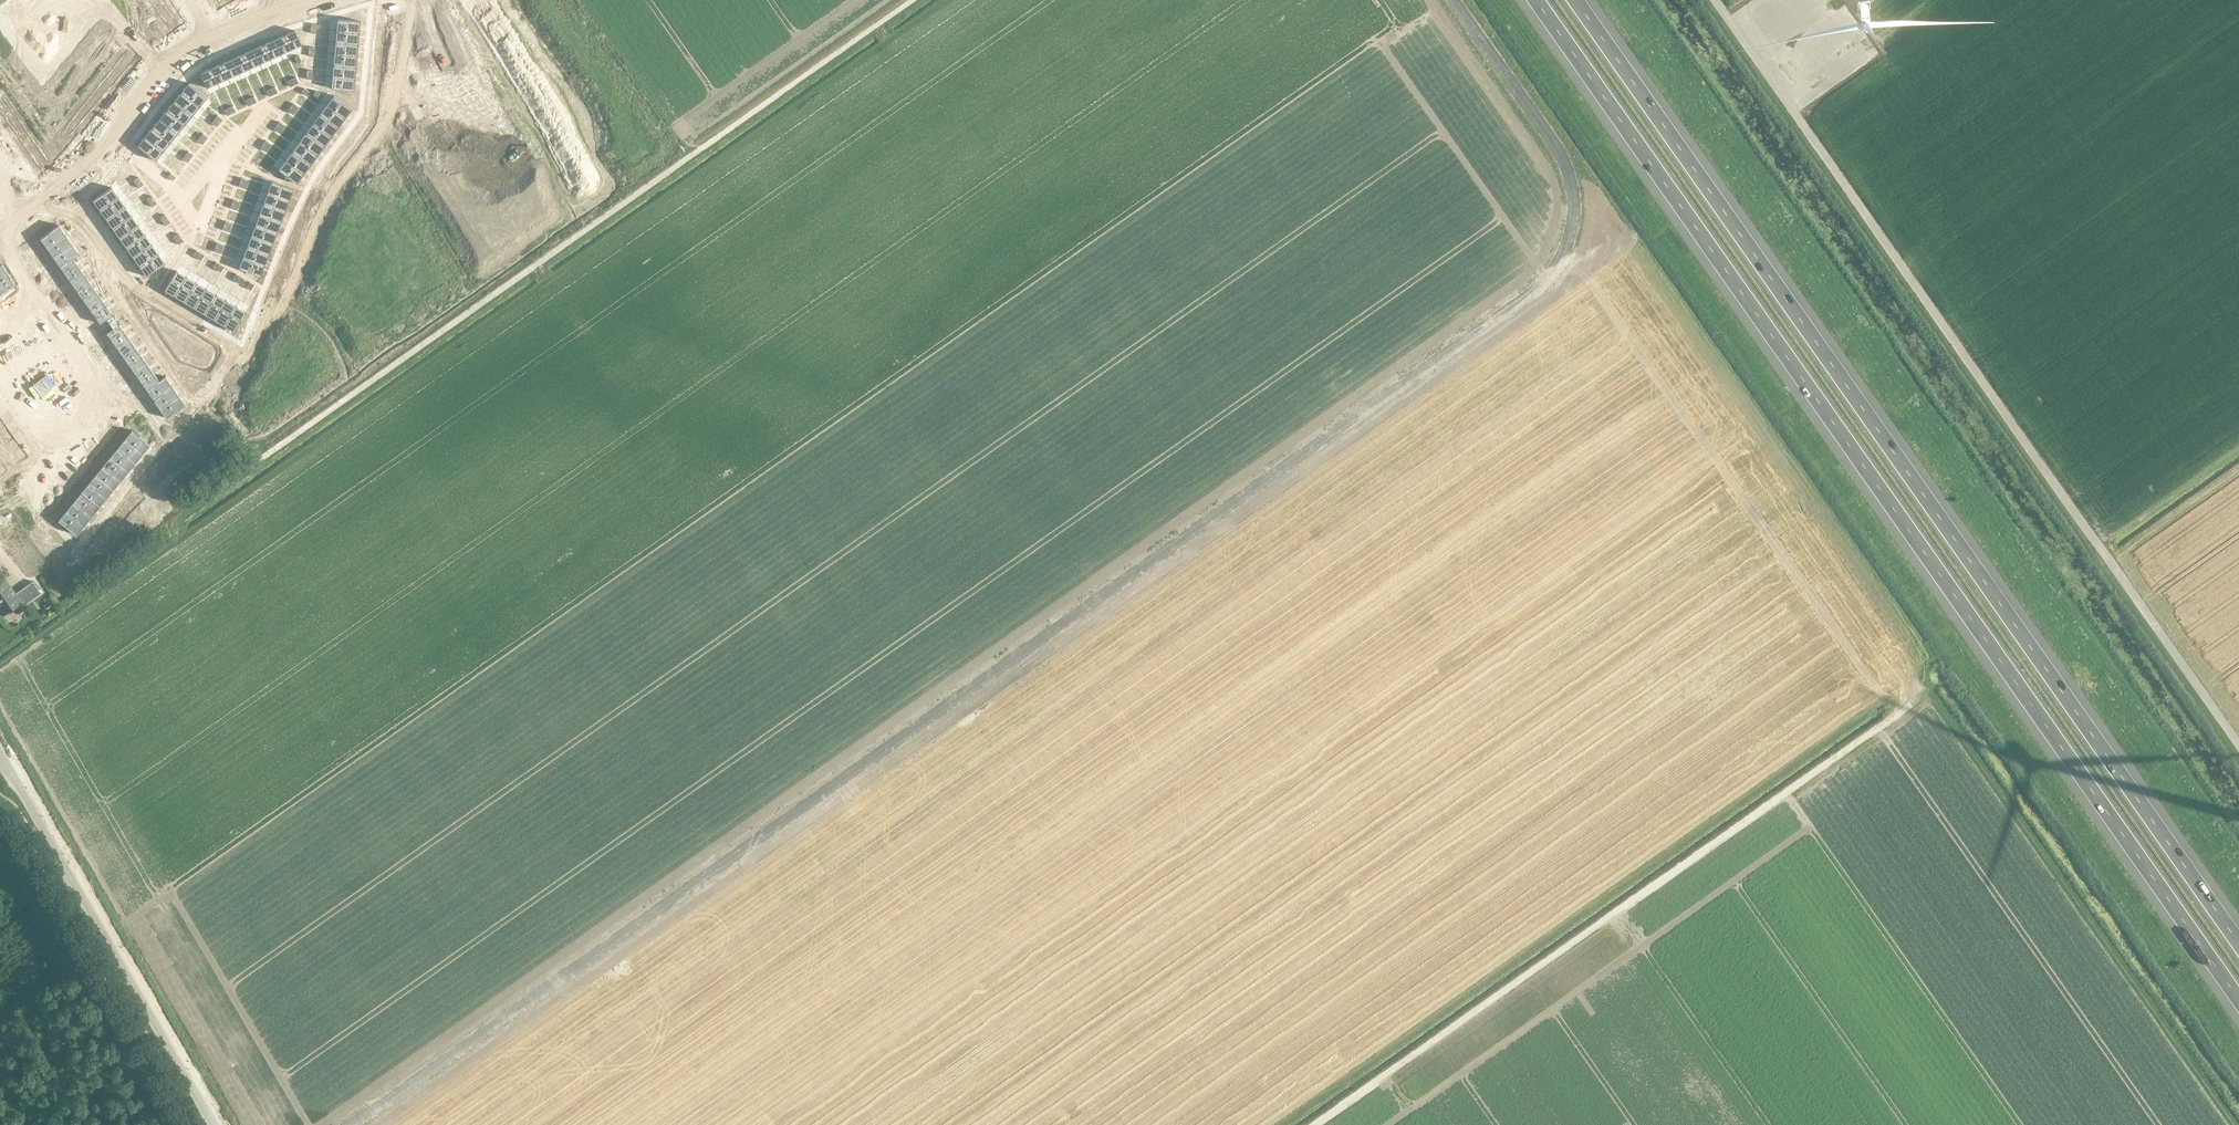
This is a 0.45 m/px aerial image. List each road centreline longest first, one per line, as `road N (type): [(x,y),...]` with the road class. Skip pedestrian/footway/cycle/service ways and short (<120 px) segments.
road 1 (track): [(356,1124),(1527,299),(1555,271),(1570,219),(1568,173),(1451,0)]
road 2 (motorway): [(1535,0),(2238,1000)]
road 3 (motorway): [(2238,933),(1581,0)]
road 4 (track): [(910,0),(0,654)]
road 5 (tertiary): [(214,1124),(0,753)]
road 6 (residential): [(314,0),(192,54),(165,75),(95,171),(0,240)]

